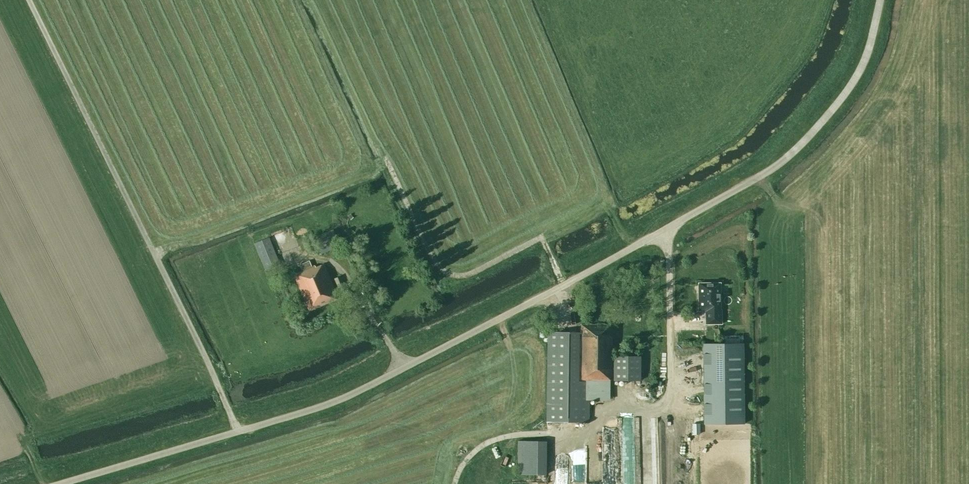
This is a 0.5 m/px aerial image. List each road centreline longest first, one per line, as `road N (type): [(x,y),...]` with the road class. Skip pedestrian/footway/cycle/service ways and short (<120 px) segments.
road 1 (unclassified): [(881,0),(855,80),(776,165),(365,389),(58,483)]
road 2 (track): [(237,431),(29,0)]
road 3 (track): [(562,282),(537,241),(470,273),(437,272),(384,161)]

